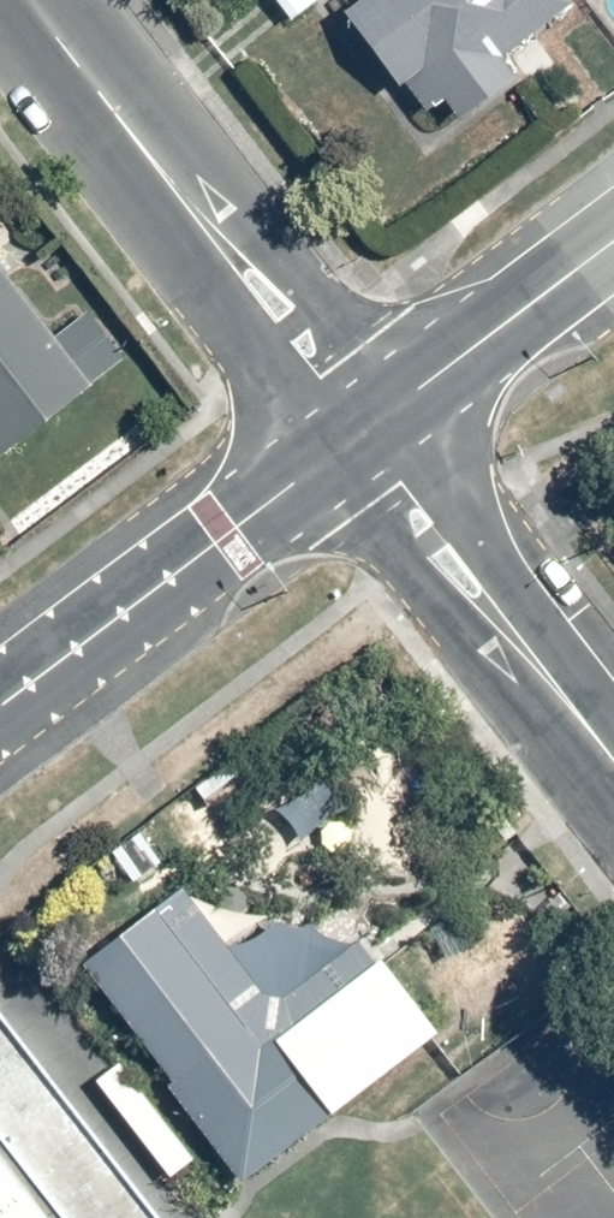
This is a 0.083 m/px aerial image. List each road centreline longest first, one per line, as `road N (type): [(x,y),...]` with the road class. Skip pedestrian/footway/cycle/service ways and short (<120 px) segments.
road 1 (residential): [(30,0),(361,430)]
road 2 (tertiary): [(361,430),(0,704)]
road 3 (residential): [(613,760),(361,430)]
road 4 (tertiary): [(613,244),(361,430)]

